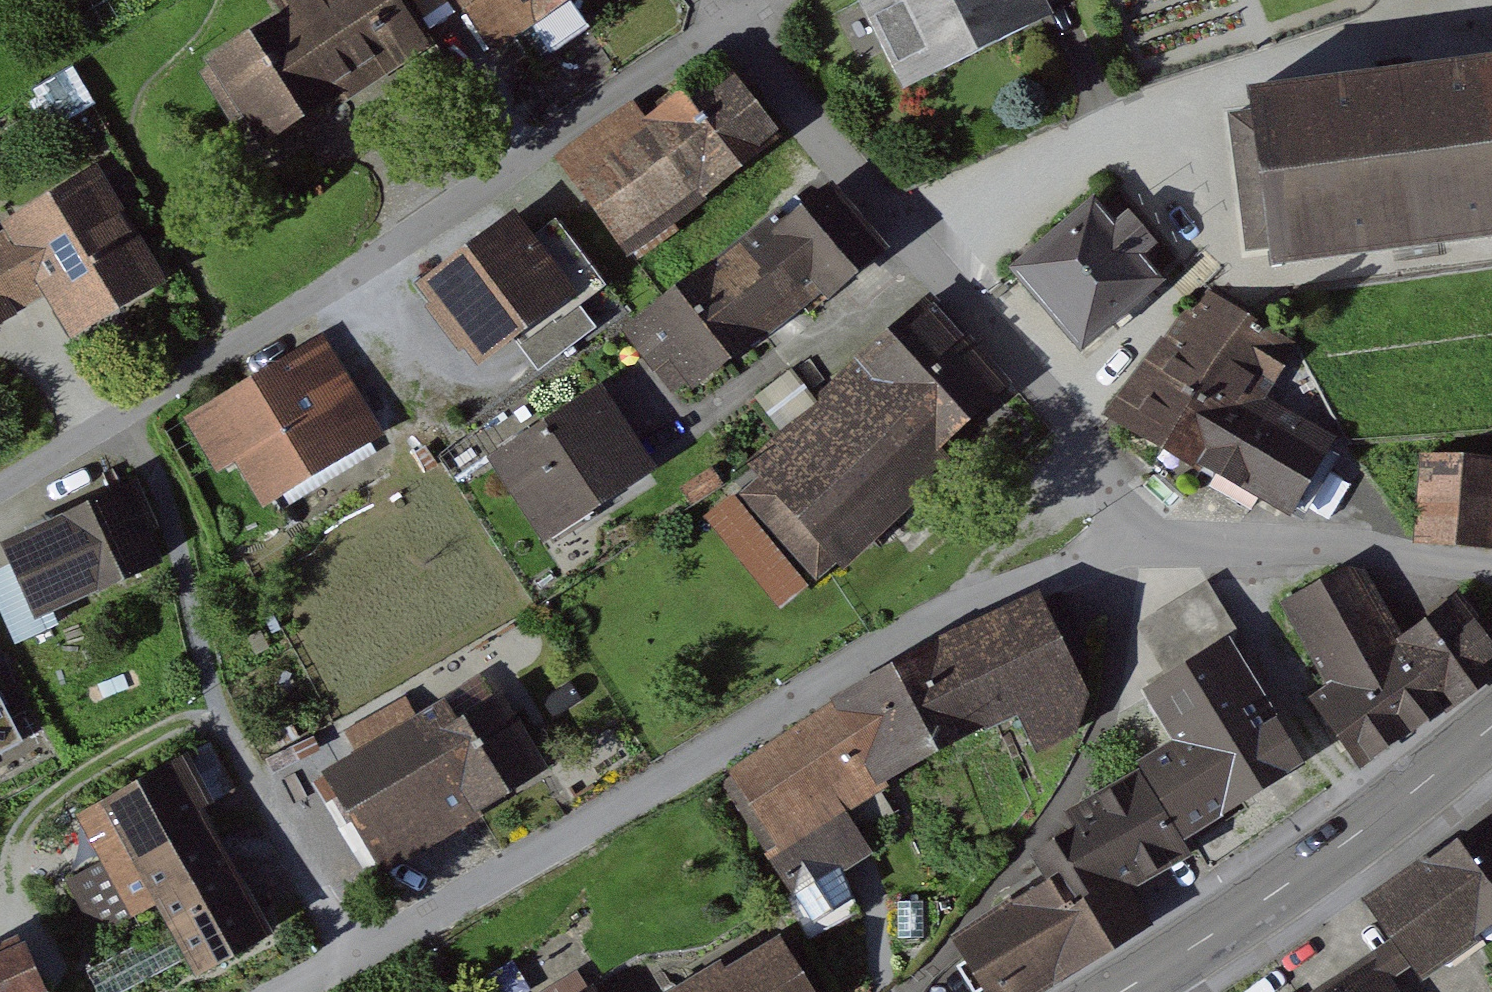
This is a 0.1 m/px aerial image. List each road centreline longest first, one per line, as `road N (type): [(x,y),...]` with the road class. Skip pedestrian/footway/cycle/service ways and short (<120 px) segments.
road 1 (residential): [(1132,537),(897,639),(291,991)]
road 2 (residential): [(0,493),(731,33)]
road 3 (residential): [(1132,537),(1065,399),(731,33)]
road 4 (primary): [(1119,991),(1255,909),(1491,726)]
road 5 (residential): [(1491,575),(1132,537)]
road 6 (track): [(223,727),(192,721),(53,800),(20,841),(5,924)]
road 7 (track): [(348,960),(223,727)]

